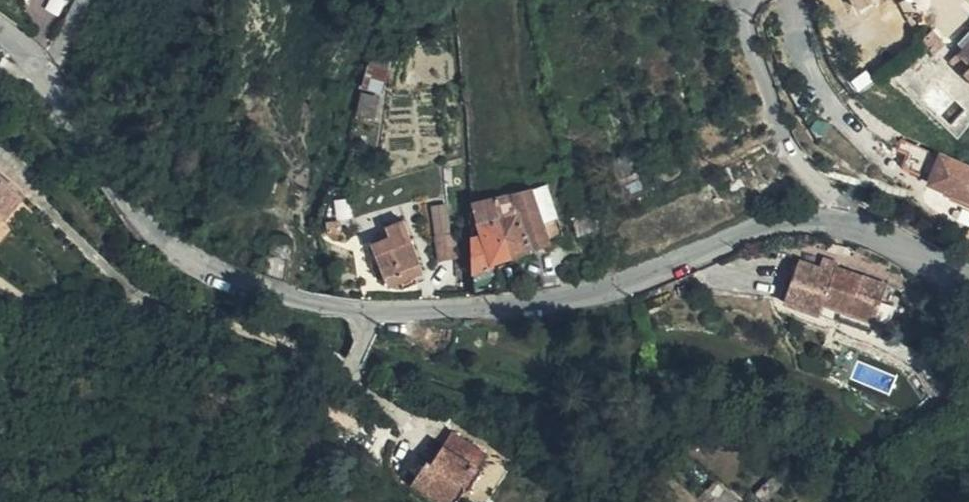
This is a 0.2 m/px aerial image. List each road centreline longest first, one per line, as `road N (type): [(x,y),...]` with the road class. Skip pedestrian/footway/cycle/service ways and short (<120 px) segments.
road 1 (residential): [(842,223),(754,230),(596,293),(417,309),(320,302),(190,266),(150,228),(50,80)]
road 2 (residential): [(842,223),(838,199),(786,136),(748,24),(755,0)]
road 3 (residential): [(968,277),(842,223)]

